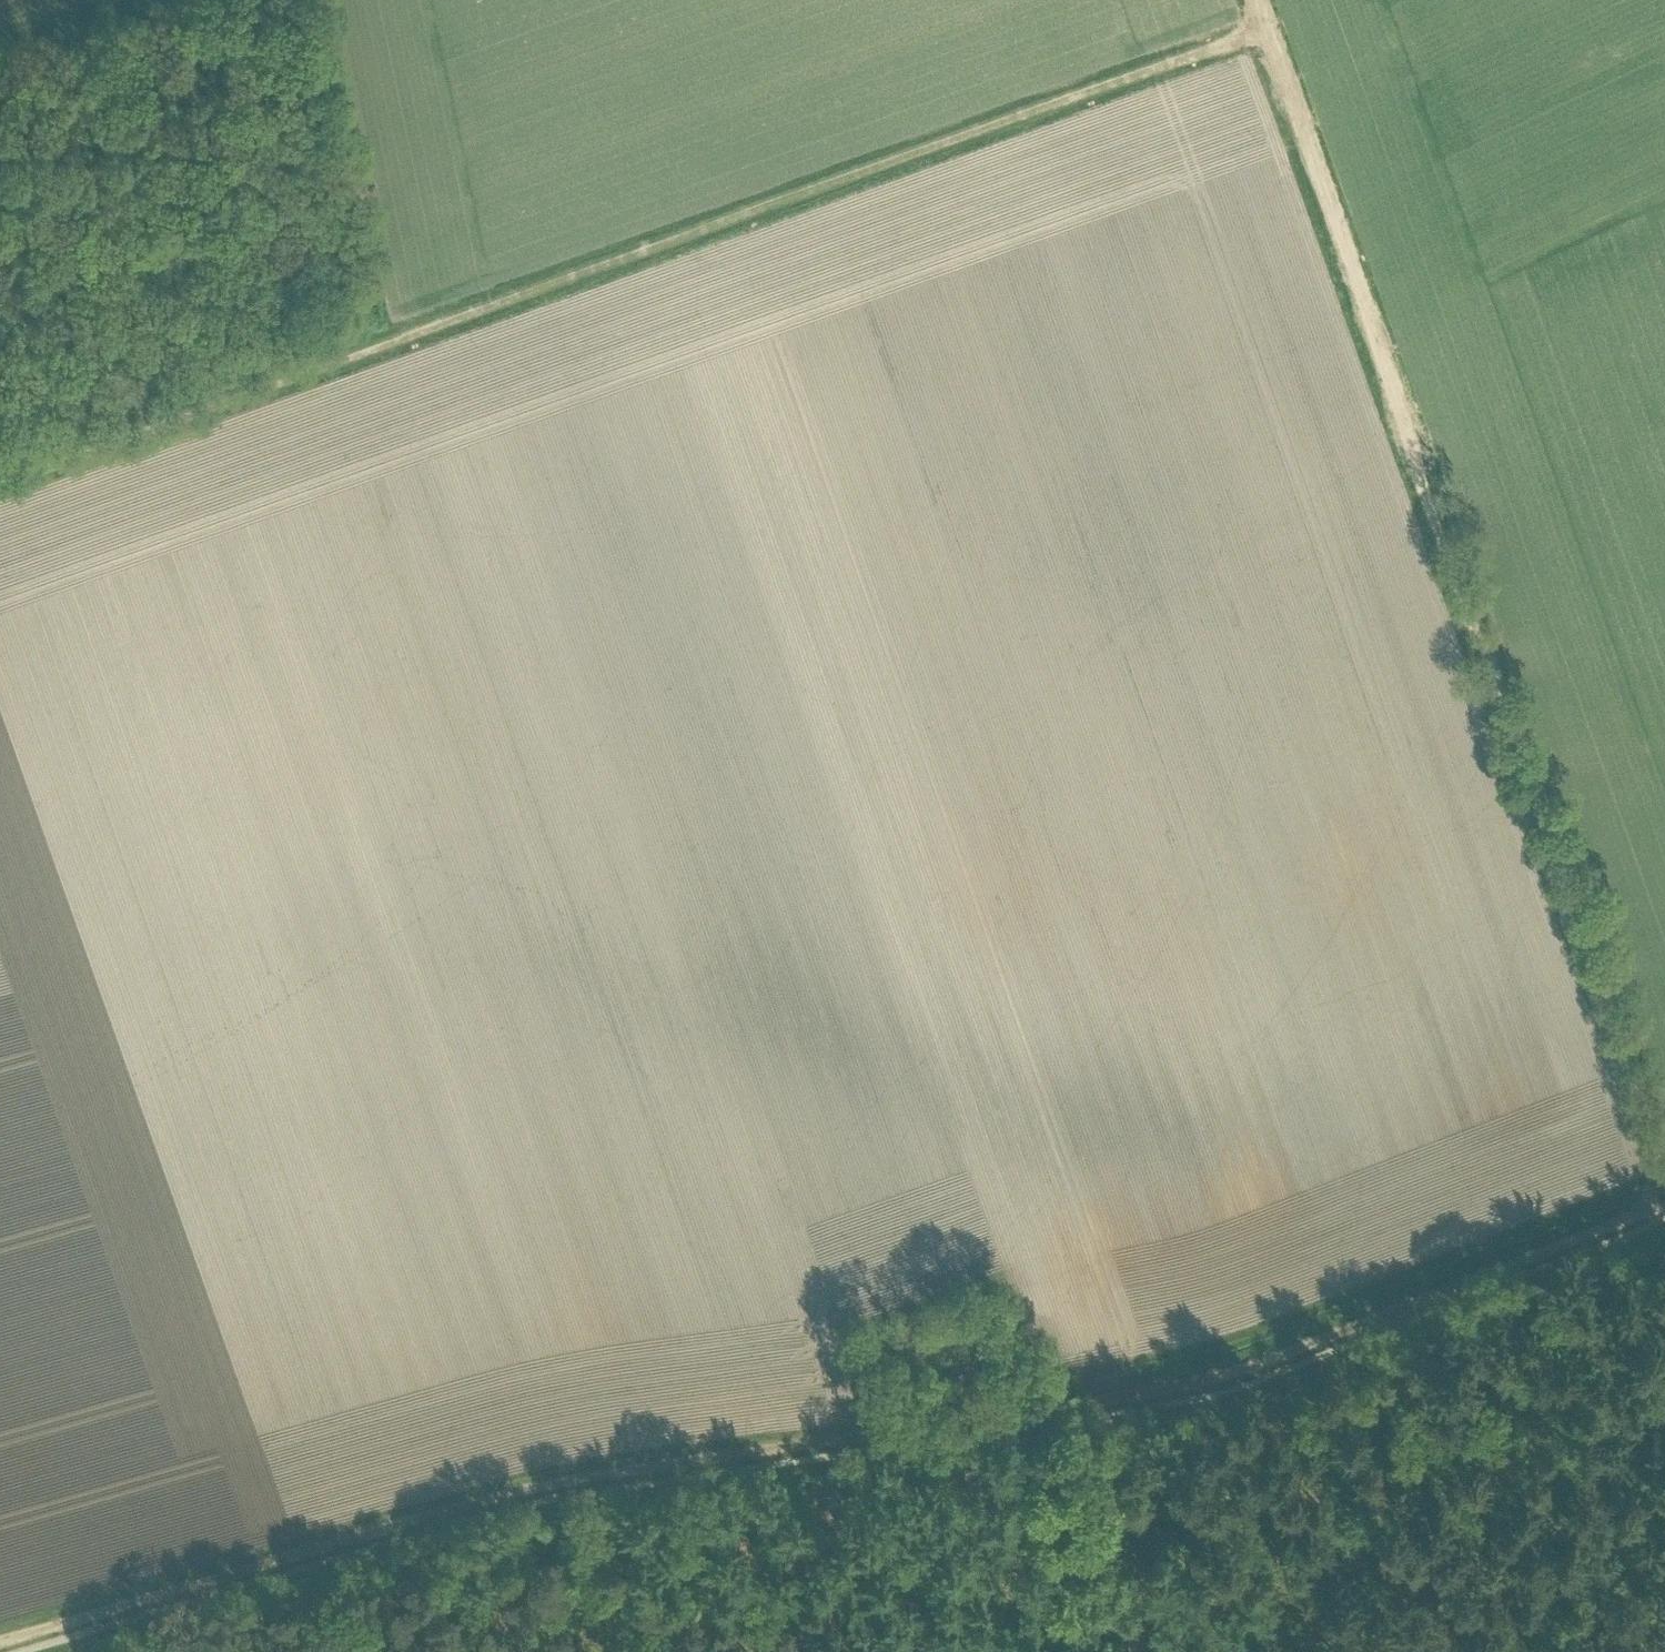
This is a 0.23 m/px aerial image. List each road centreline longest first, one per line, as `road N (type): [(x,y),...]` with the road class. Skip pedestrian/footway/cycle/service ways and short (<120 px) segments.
road 1 (track): [(0,1641),(560,1480),(1211,1379),(1664,1204)]
road 2 (track): [(1265,28),(543,283),(0,489)]
road 3 (track): [(1664,1193),(1265,28)]
road 4 (track): [(1034,1407),(1094,1651)]

